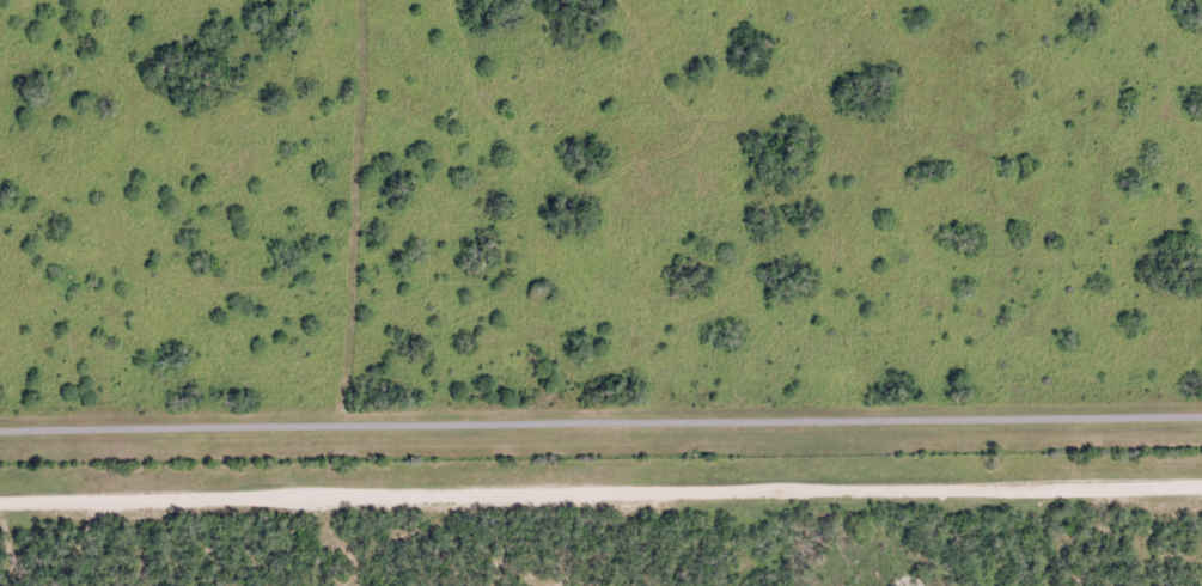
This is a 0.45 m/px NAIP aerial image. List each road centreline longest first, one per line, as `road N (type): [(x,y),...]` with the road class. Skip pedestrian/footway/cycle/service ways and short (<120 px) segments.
road 1 (residential): [(0,503),(1201,486)]
road 2 (residential): [(0,437),(1201,426)]

